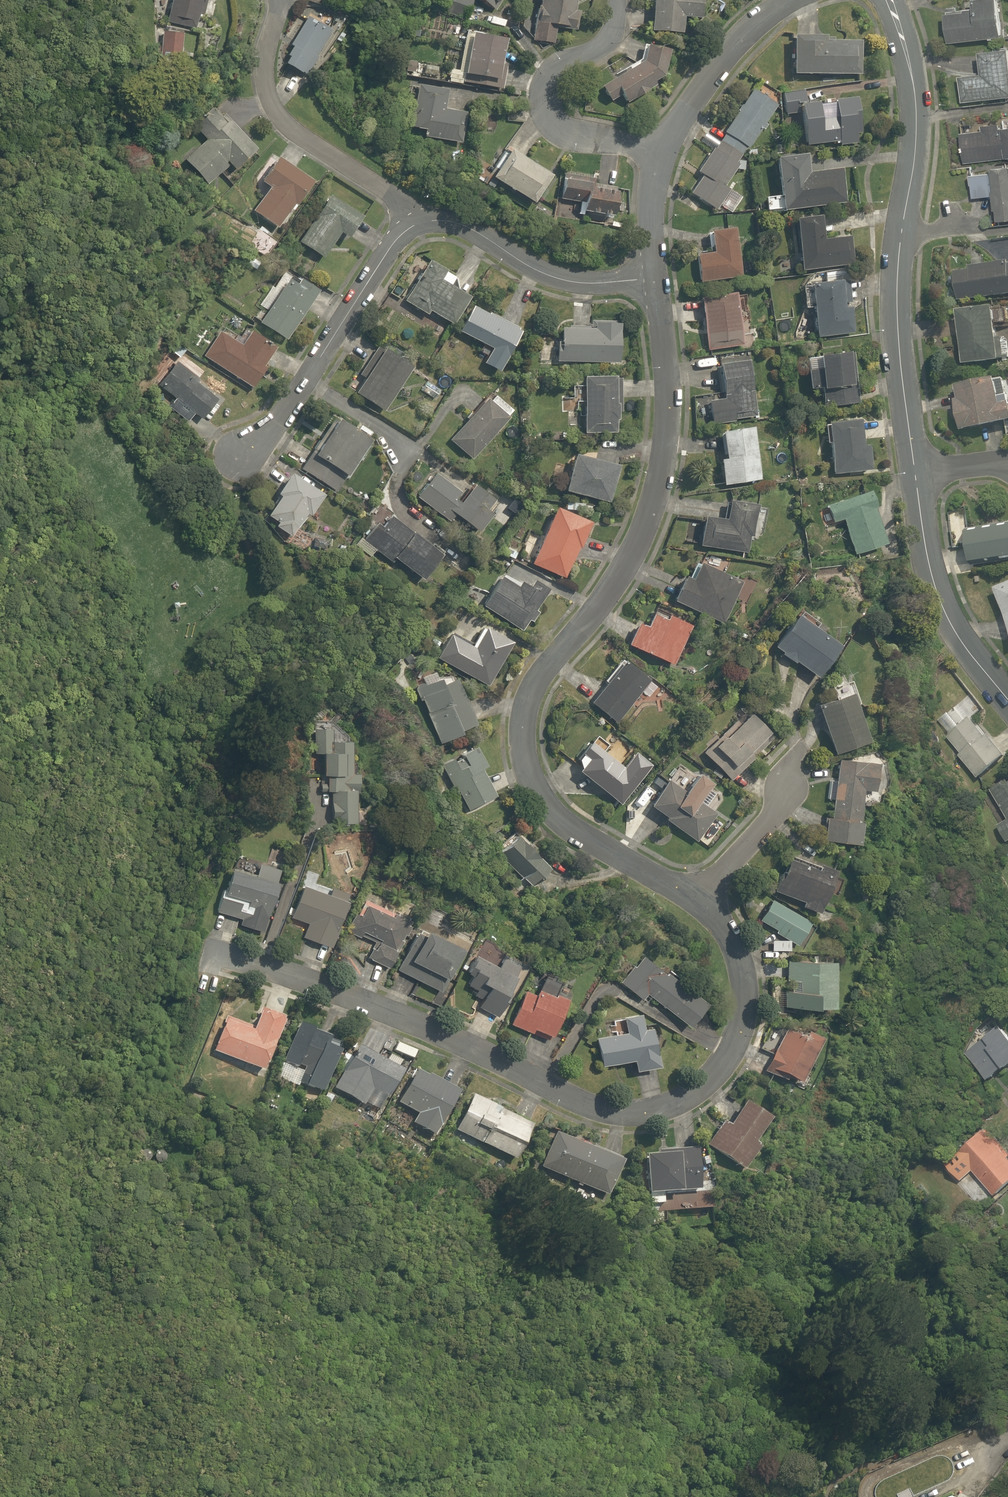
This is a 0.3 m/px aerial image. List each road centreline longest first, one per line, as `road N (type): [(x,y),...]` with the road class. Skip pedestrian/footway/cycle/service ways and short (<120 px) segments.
road 1 (residential): [(694,899),(552,808),(529,750),(539,684),(651,521),(665,479),(669,381),(654,282)]
road 2 (residential): [(236,958),(408,1016),(601,1111),(627,1114),(706,1087),(738,1038),(744,991),(734,938),(694,899)]
road 3 (tertiary): [(916,476),(898,340),(912,82),(887,0)]
road 4 (residential): [(280,0),(265,67),(274,110),(419,223)]
road 5 (residential): [(244,453),(270,434),(388,250),(419,223)]
road 6 (residential): [(619,0),(609,39),(550,77),(545,101),(567,132),(657,156)]
road 7 (residential): [(419,223),(467,227),(573,281),(654,282)]
road 8 (tertiary): [(1007,696),(945,613),(916,476)]
road 9 (residential): [(657,156),(703,81),(750,31),(794,0)]
road 10 (residential): [(694,899),(799,782)]
road 11 (residential): [(654,282),(657,156)]

